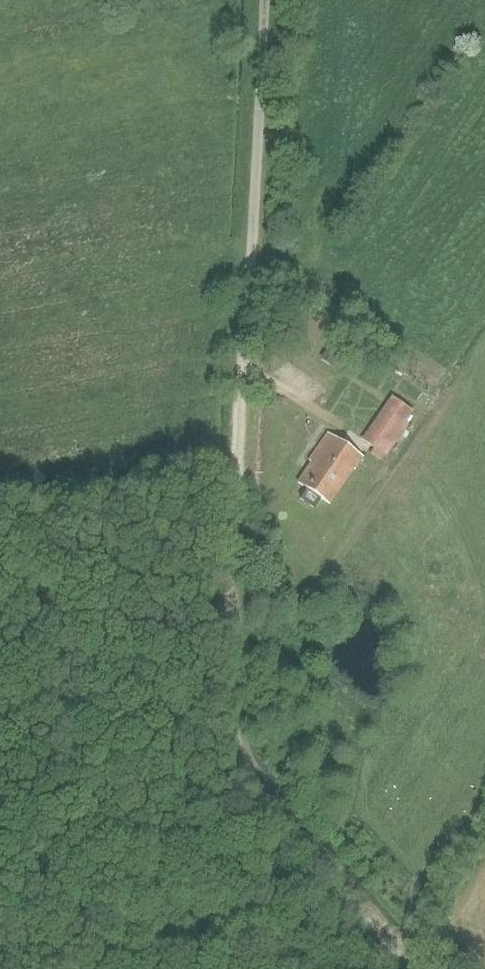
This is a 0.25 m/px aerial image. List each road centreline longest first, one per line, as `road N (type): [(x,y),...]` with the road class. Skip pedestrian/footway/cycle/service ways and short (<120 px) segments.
road 1 (track): [(298,840),(256,787),(233,724),(248,269)]
road 2 (unclassified): [(248,269),(263,0)]
road 3 (track): [(409,968),(298,840)]

